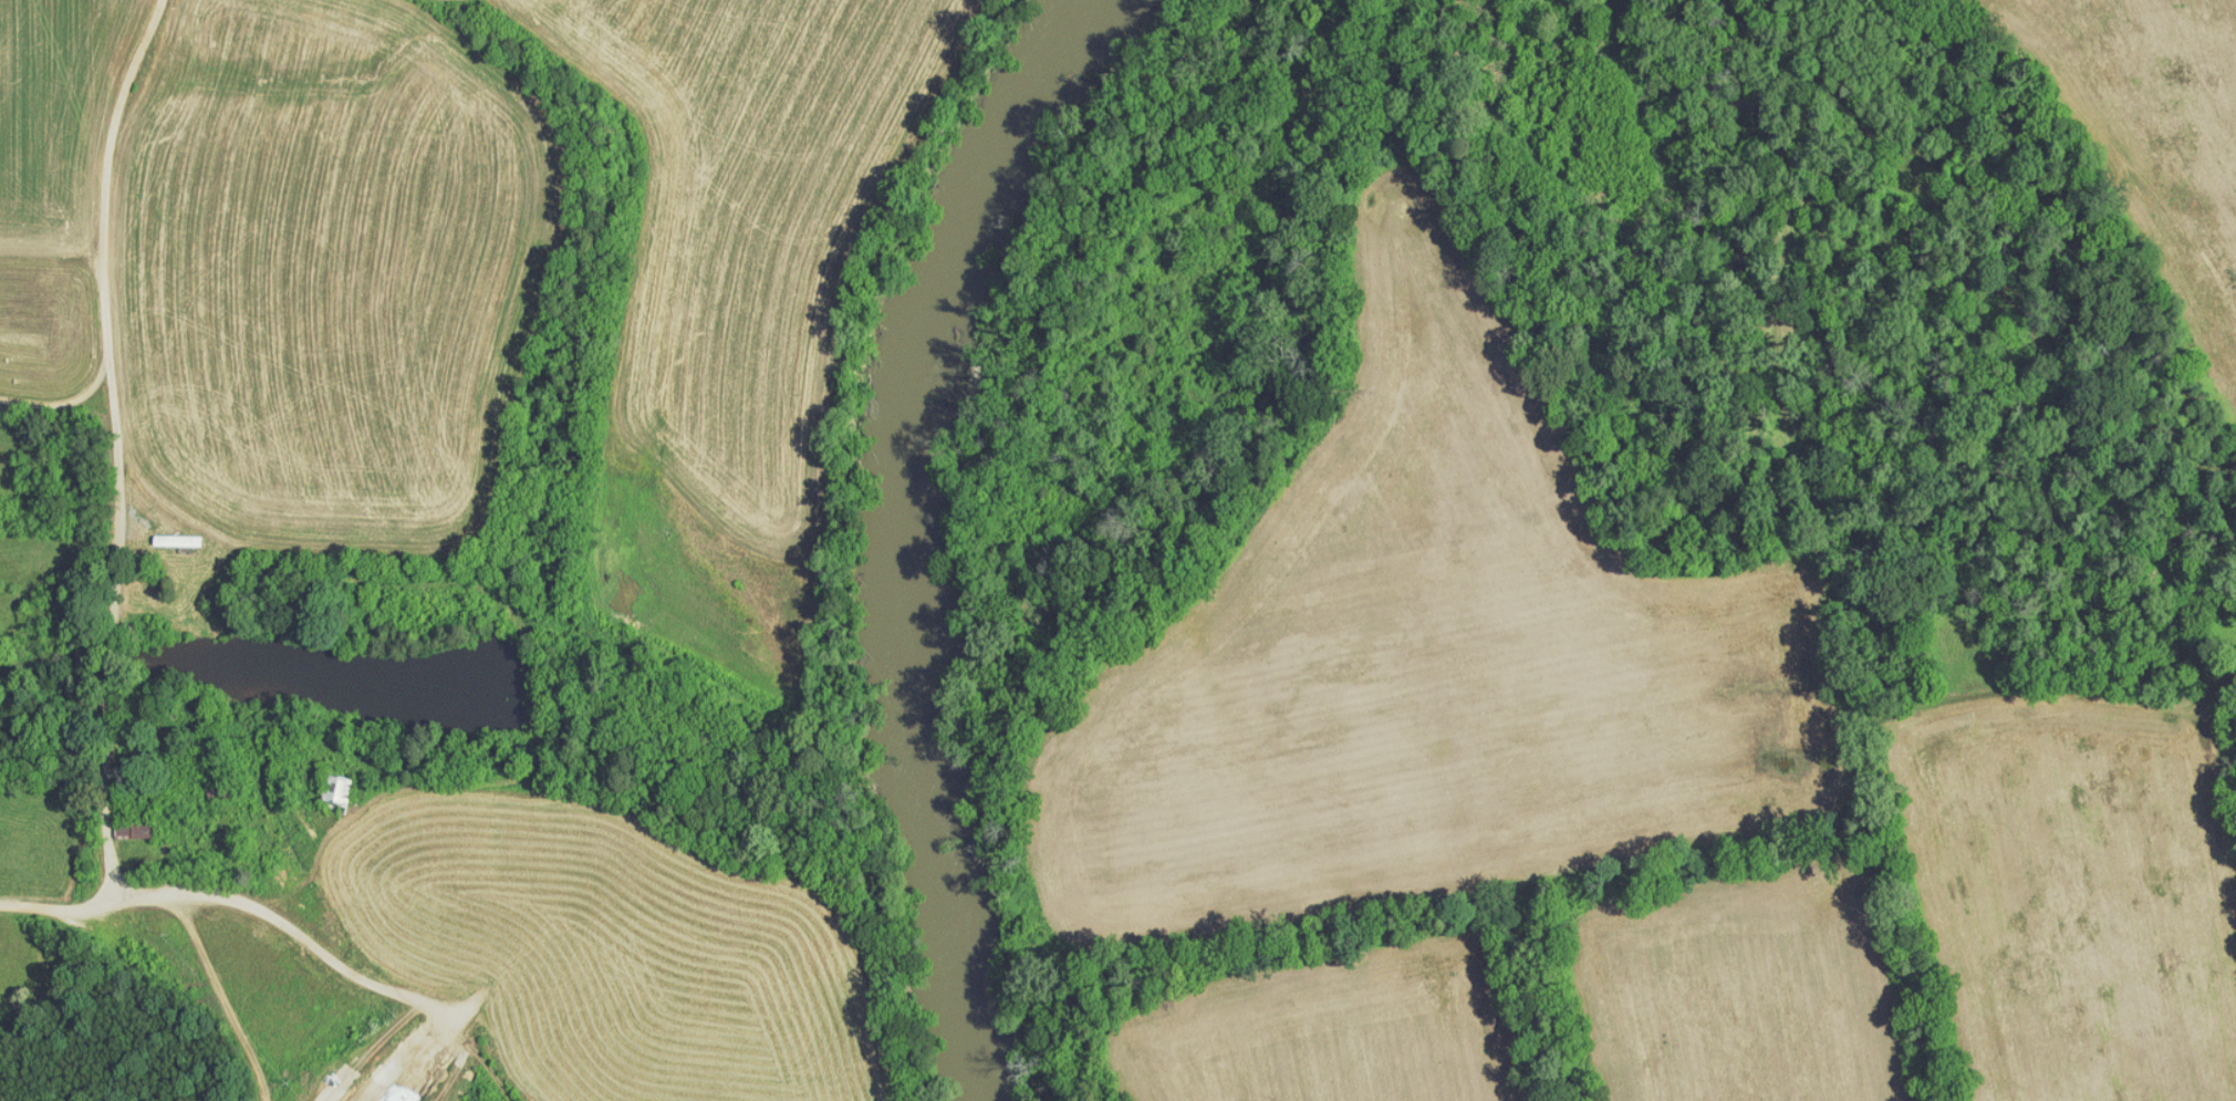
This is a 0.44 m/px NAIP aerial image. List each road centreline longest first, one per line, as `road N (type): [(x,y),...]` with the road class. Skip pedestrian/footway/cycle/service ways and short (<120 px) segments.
road 1 (residential): [(0,902),(76,906),(98,901),(111,880),(104,771),(119,393),(111,251),(133,65),(161,0)]

